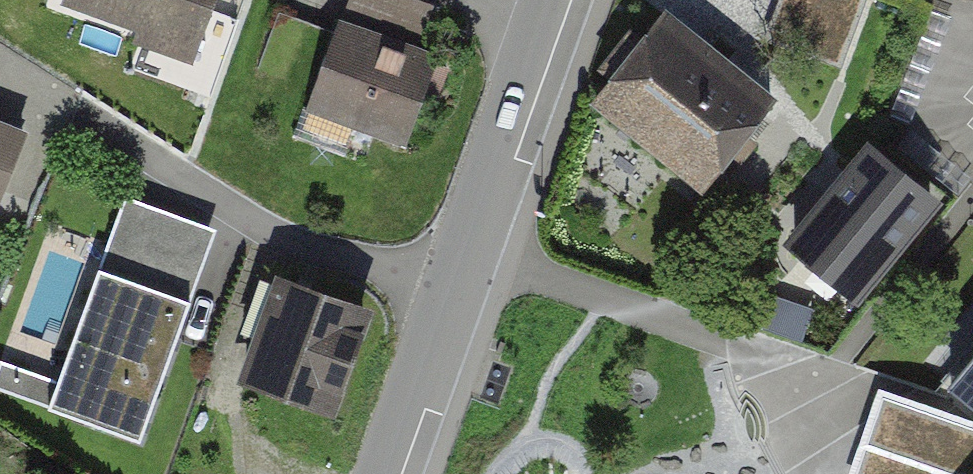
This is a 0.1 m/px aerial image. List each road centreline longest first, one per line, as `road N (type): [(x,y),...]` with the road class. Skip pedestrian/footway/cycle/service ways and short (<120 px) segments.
road 1 (tertiary): [(550,0),(382,473)]

